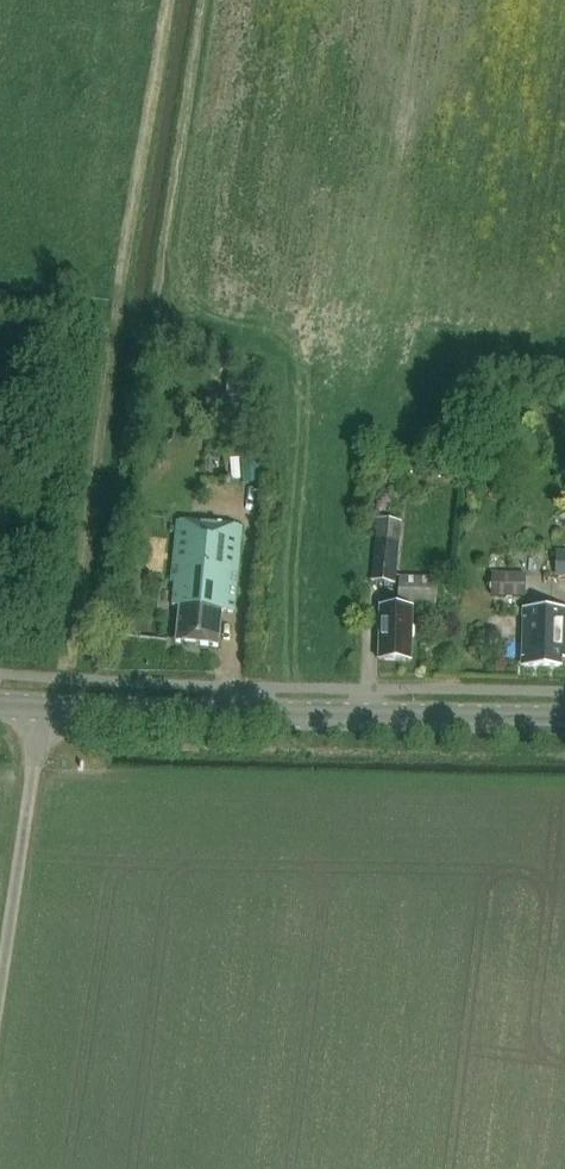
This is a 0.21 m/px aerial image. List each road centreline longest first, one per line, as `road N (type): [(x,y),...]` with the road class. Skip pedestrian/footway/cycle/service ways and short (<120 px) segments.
road 1 (secondary): [(564,720),(0,708)]

